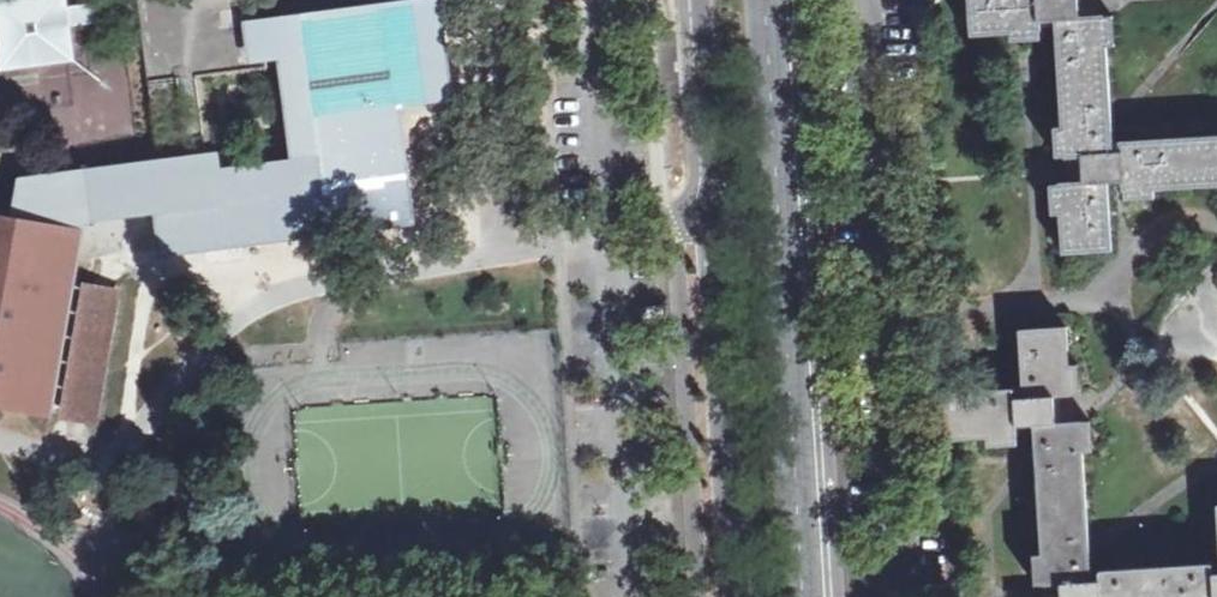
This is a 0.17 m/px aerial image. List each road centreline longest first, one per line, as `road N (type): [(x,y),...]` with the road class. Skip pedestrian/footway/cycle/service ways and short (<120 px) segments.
road 1 (secondary): [(808,596),(769,0)]
road 2 (secondary): [(703,0),(740,596)]

